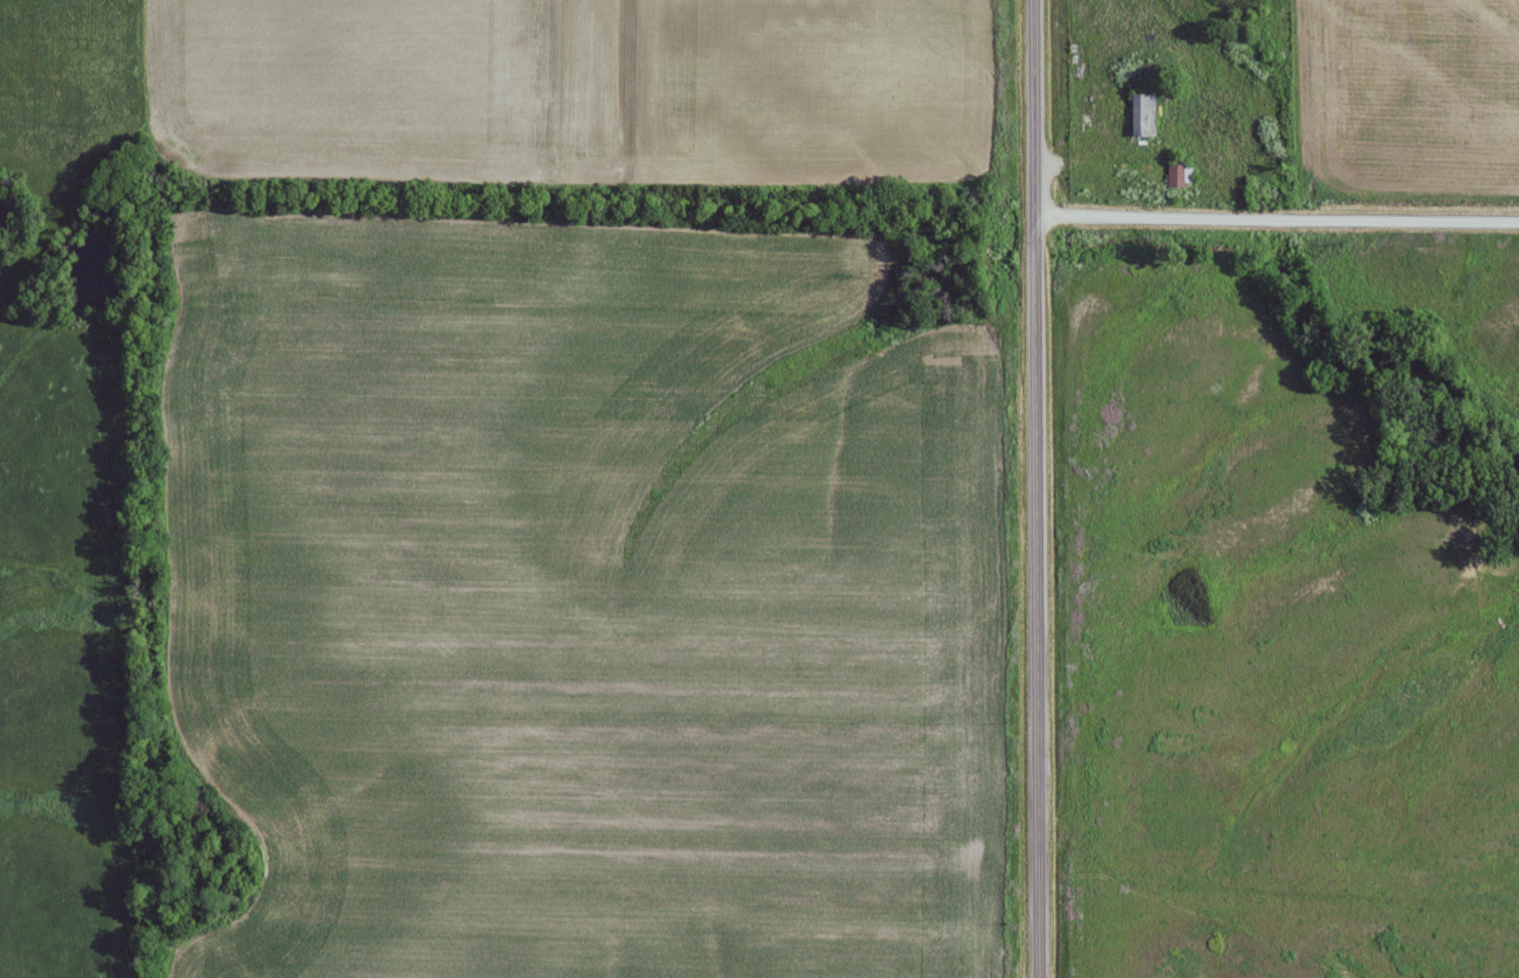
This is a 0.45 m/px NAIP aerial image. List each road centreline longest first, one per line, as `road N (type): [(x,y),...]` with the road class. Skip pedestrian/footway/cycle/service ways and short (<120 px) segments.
road 1 (primary): [(1042,977),(1035,0)]
road 2 (residential): [(1037,215),(1518,222)]

